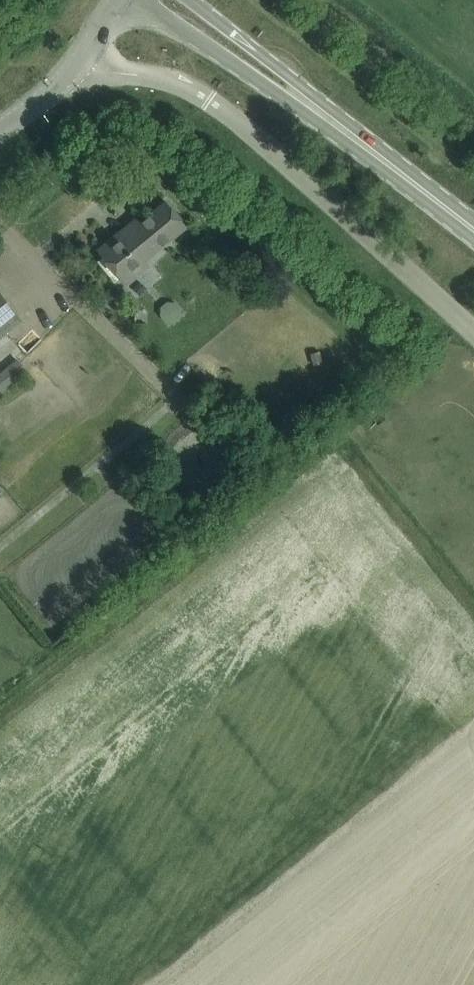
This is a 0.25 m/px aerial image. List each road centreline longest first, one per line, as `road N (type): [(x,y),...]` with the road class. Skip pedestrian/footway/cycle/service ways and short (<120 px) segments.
road 1 (unclassified): [(473,331),(209,98),(161,76),(75,65)]
road 2 (tertiary): [(129,0),(434,197)]
road 3 (tertiary): [(434,197),(196,0)]

